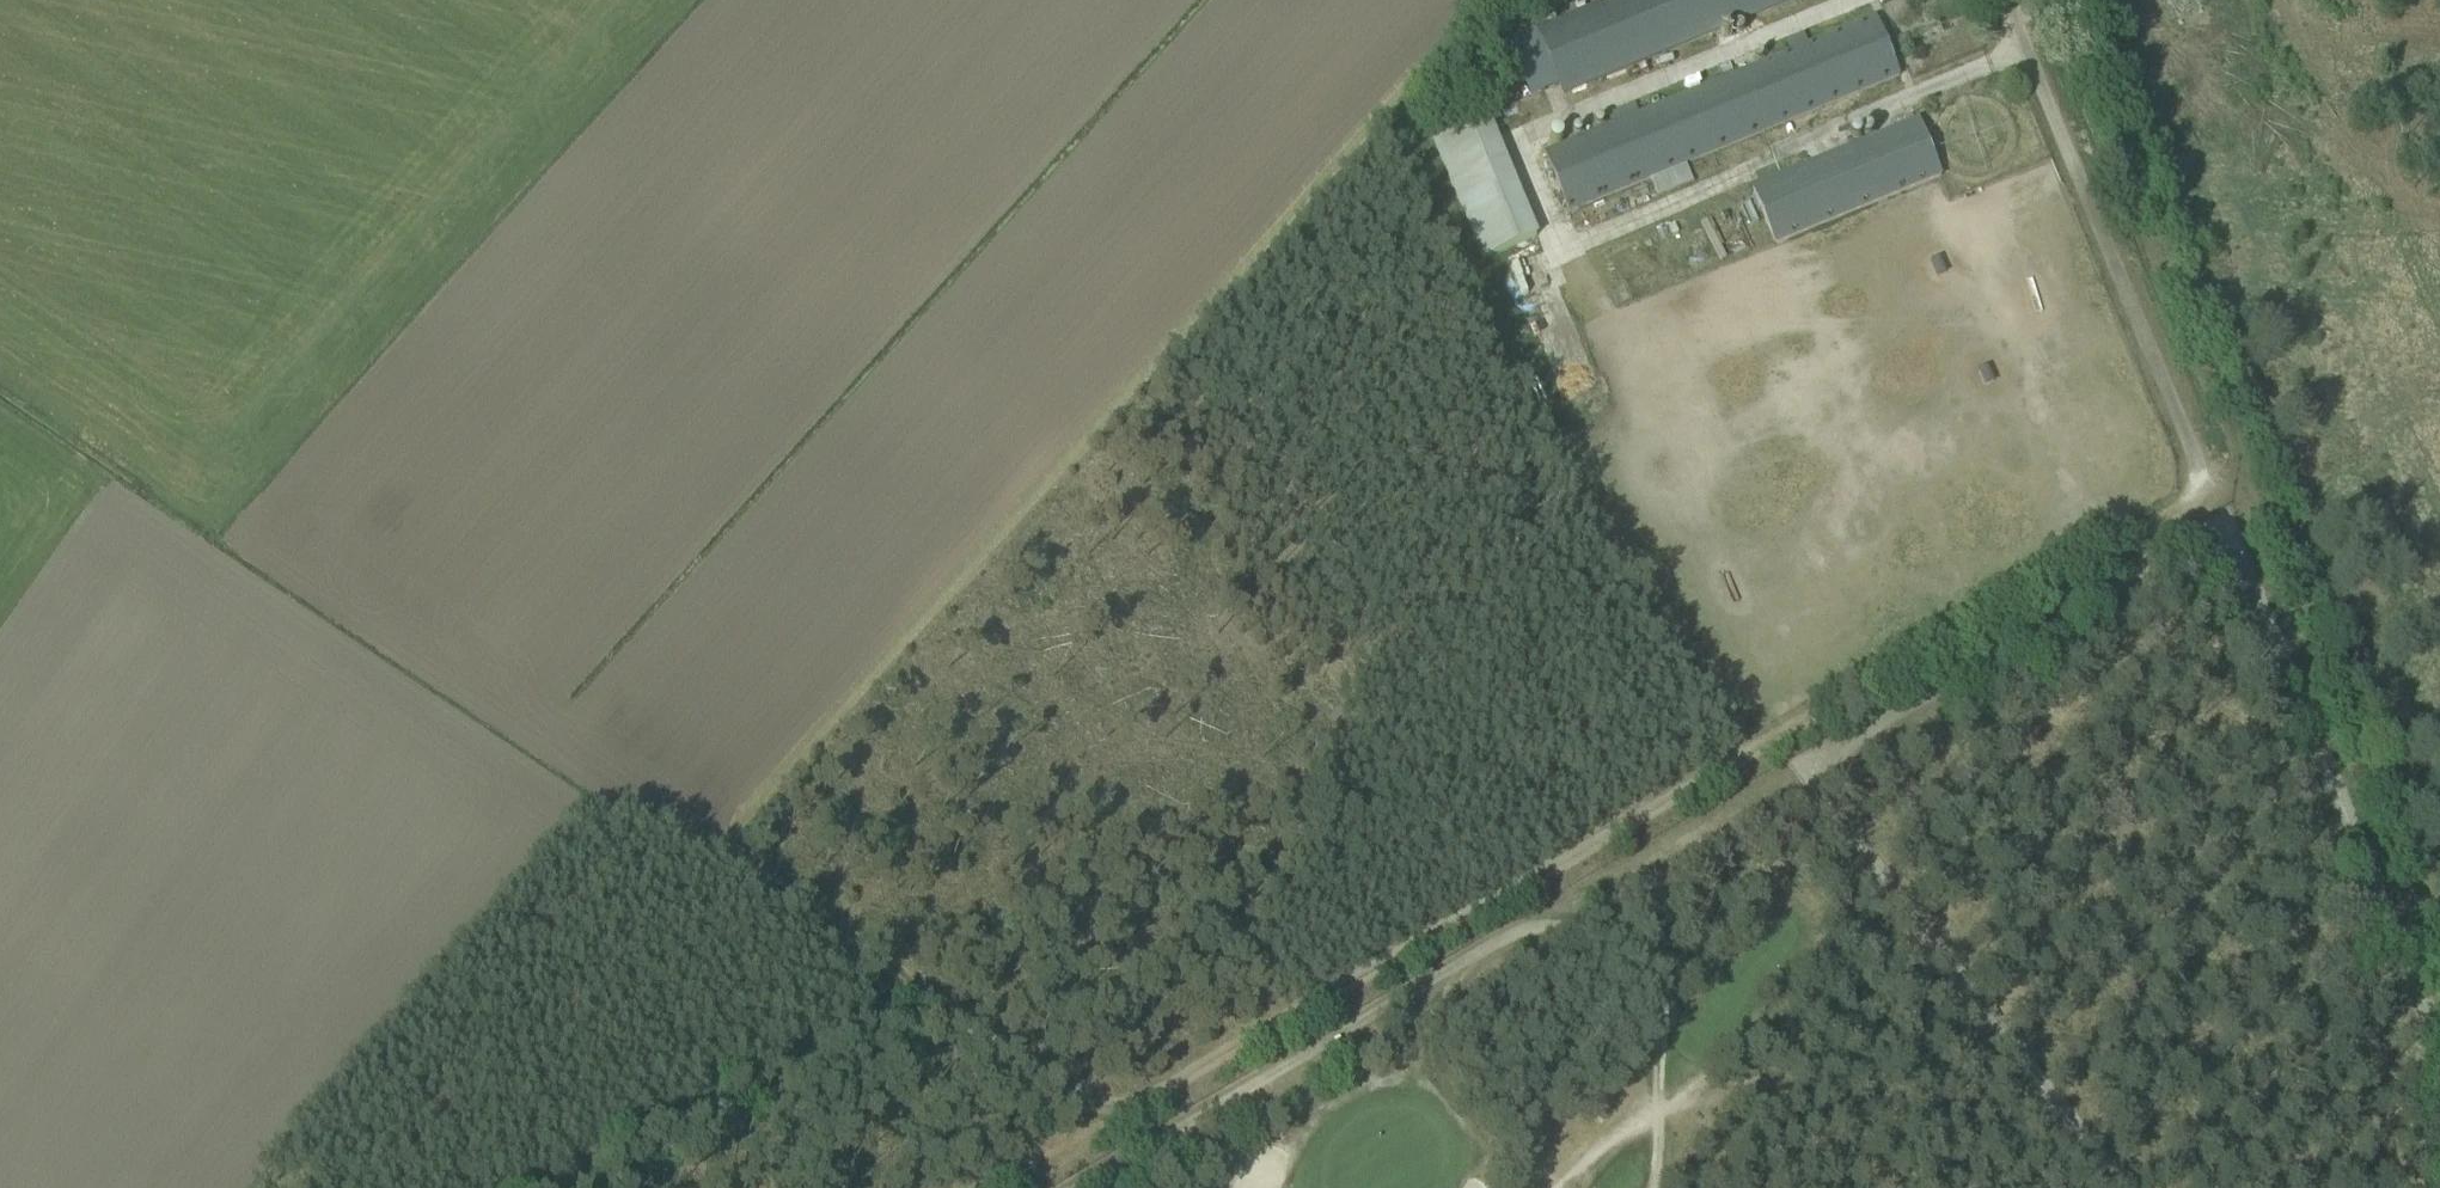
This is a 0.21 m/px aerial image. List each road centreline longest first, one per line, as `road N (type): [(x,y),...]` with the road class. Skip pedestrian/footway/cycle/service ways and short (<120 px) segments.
road 1 (unclassified): [(2202,472),(2010,0)]
road 2 (track): [(1652,1187),(1660,1006)]

